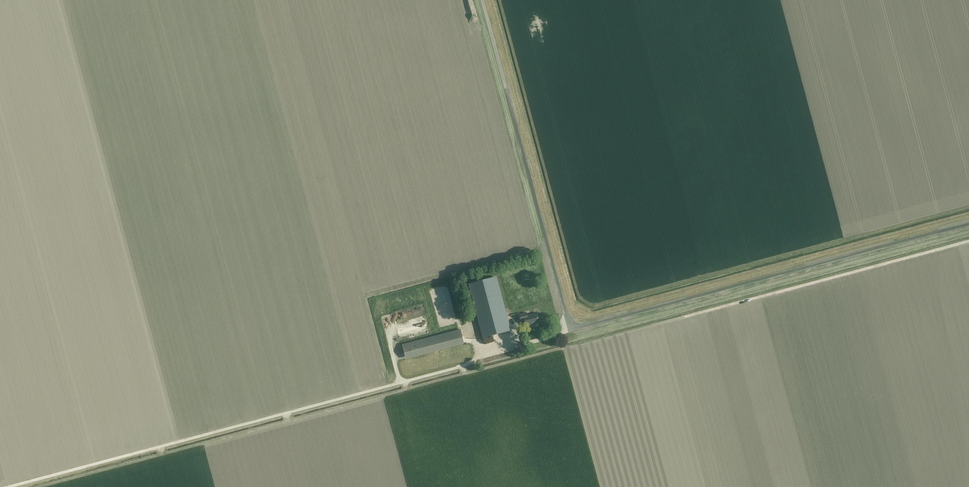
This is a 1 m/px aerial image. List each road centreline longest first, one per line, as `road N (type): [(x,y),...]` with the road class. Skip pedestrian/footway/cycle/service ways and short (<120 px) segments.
road 1 (unclassified): [(968,224),(571,327),(483,0)]
road 2 (track): [(401,383),(10,486)]

